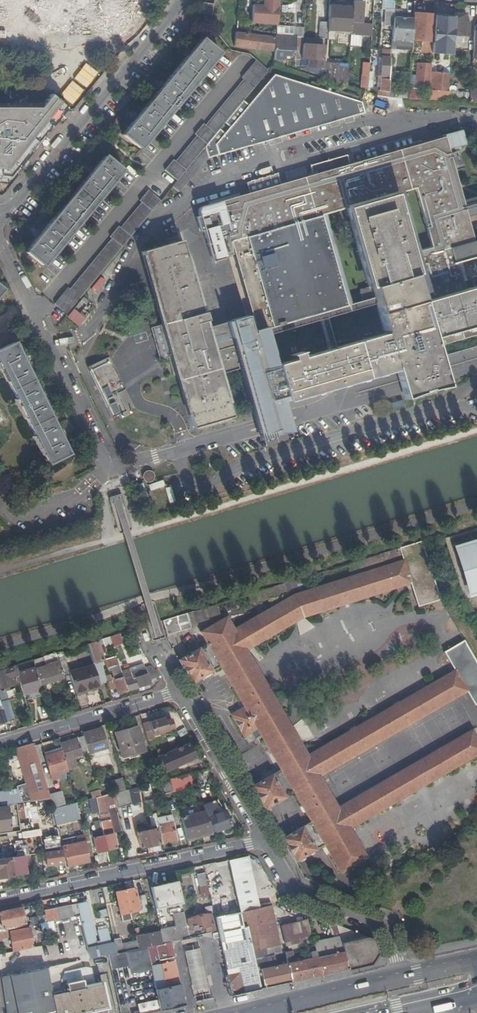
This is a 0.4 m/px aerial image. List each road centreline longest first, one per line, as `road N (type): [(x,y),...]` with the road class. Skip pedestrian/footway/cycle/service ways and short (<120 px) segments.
road 1 (residential): [(0,219),(180,0)]
road 2 (residential): [(0,901),(265,841)]
road 3 (residential): [(104,470),(0,249)]
road 4 (unclassified): [(265,841),(296,890),(389,928),(401,977)]
road 5 (residential): [(179,692),(0,745)]
road 6 (unclassified): [(179,692),(265,841)]
road 7 (primary): [(401,977),(249,1012)]

